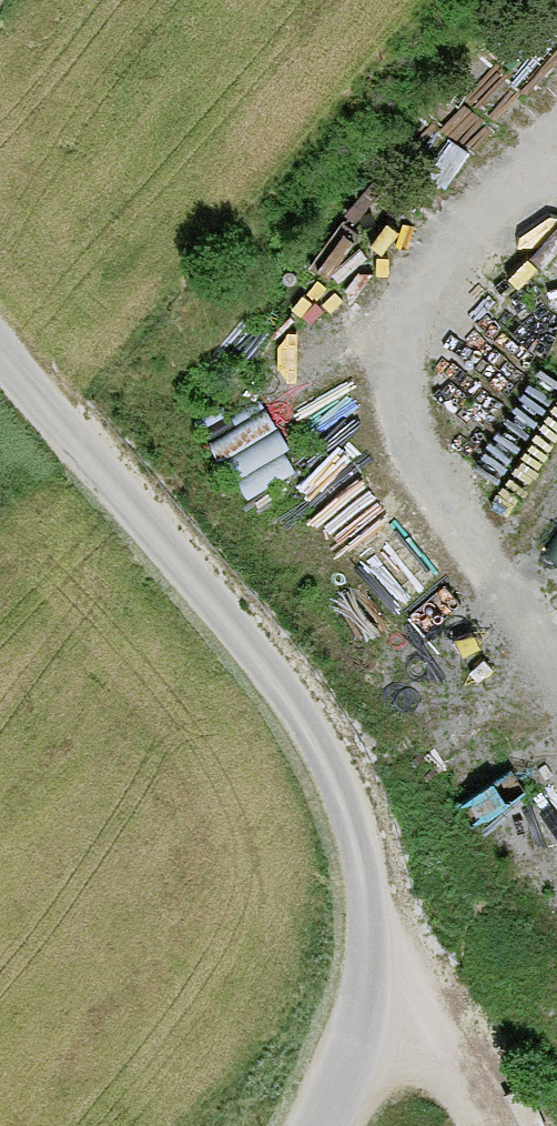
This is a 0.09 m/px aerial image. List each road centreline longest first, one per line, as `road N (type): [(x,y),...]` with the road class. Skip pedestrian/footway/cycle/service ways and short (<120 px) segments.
road 1 (track): [(406,955),(335,739),(0,341)]
road 2 (track): [(556,620),(377,389),(556,144)]
road 3 (track): [(406,955),(493,1125)]

